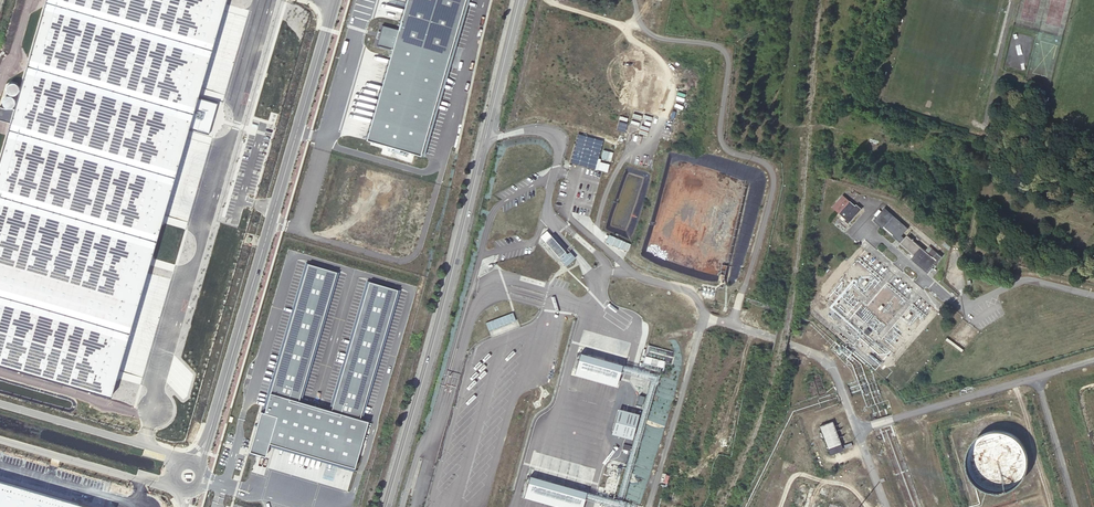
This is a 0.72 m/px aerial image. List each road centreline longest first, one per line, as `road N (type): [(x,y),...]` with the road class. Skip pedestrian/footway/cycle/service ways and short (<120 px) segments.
road 1 (secondary): [(383,506),(517,0)]
road 2 (residential): [(1093,295),(1027,278),(960,307),(863,225)]
road 3 (track): [(741,54),(735,109),(748,122),(761,122),(783,70),(791,0)]

